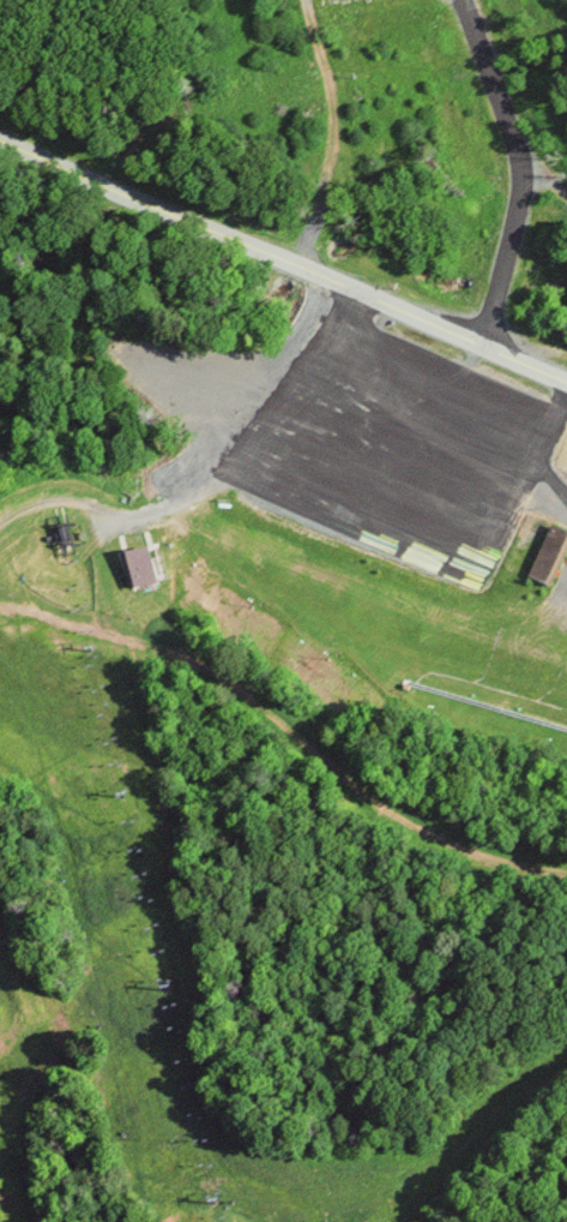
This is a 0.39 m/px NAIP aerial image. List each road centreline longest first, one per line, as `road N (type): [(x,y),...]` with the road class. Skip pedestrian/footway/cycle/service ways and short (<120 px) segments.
road 1 (residential): [(566,382),(0,140)]

